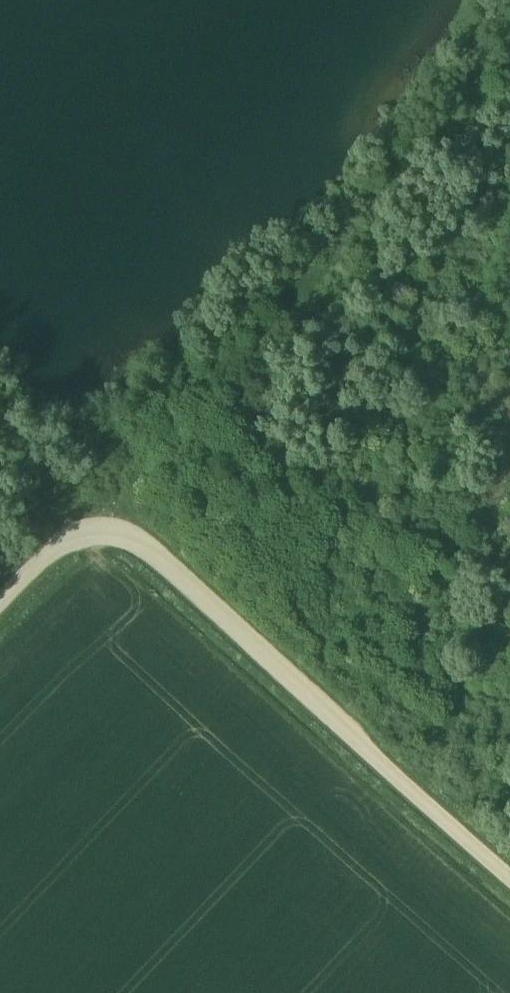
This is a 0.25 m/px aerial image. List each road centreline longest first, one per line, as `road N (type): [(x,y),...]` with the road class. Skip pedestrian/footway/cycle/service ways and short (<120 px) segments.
road 1 (track): [(509,832),(112,425),(0,540)]
road 2 (unclassified): [(509,888),(135,552),(90,530),(68,530),(0,603)]

